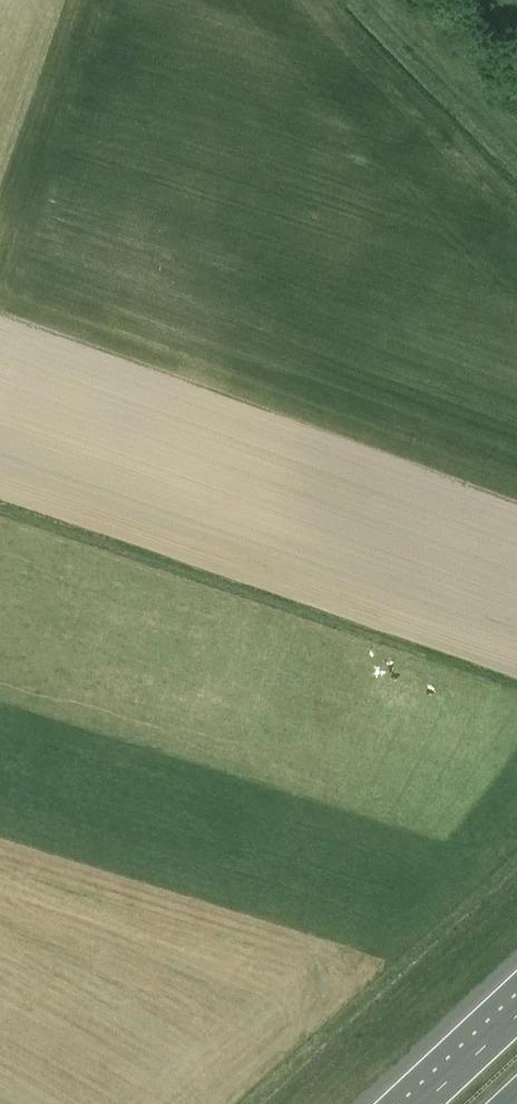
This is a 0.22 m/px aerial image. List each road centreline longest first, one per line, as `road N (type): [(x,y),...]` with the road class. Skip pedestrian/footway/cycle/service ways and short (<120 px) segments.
road 1 (motorway): [(516,1015),(421,1103)]

